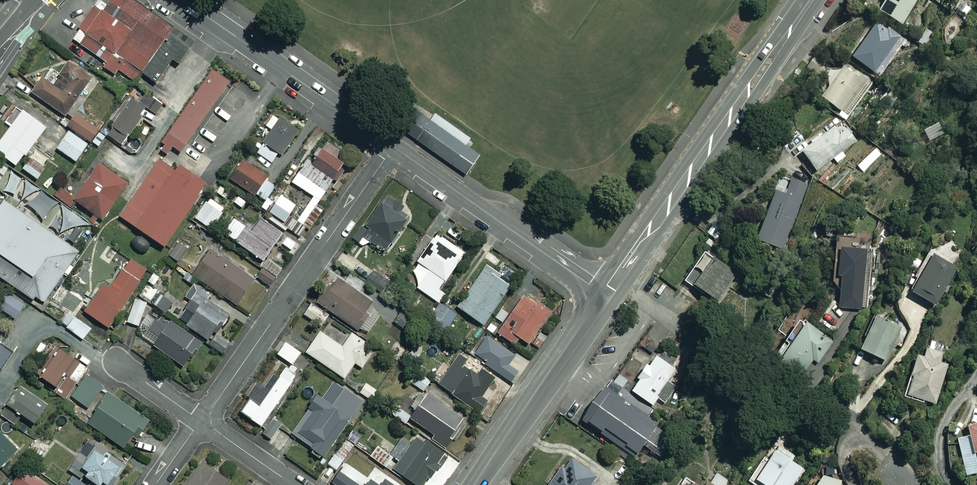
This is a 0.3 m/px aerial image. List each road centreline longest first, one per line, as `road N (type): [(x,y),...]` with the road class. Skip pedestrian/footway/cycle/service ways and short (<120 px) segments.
road 1 (tertiary): [(602,293),(811,0)]
road 2 (residential): [(209,418),(393,147)]
road 3 (residential): [(393,147),(184,0)]
road 4 (residential): [(602,293),(393,147)]
road 5 (tertiary): [(473,484),(602,293)]

